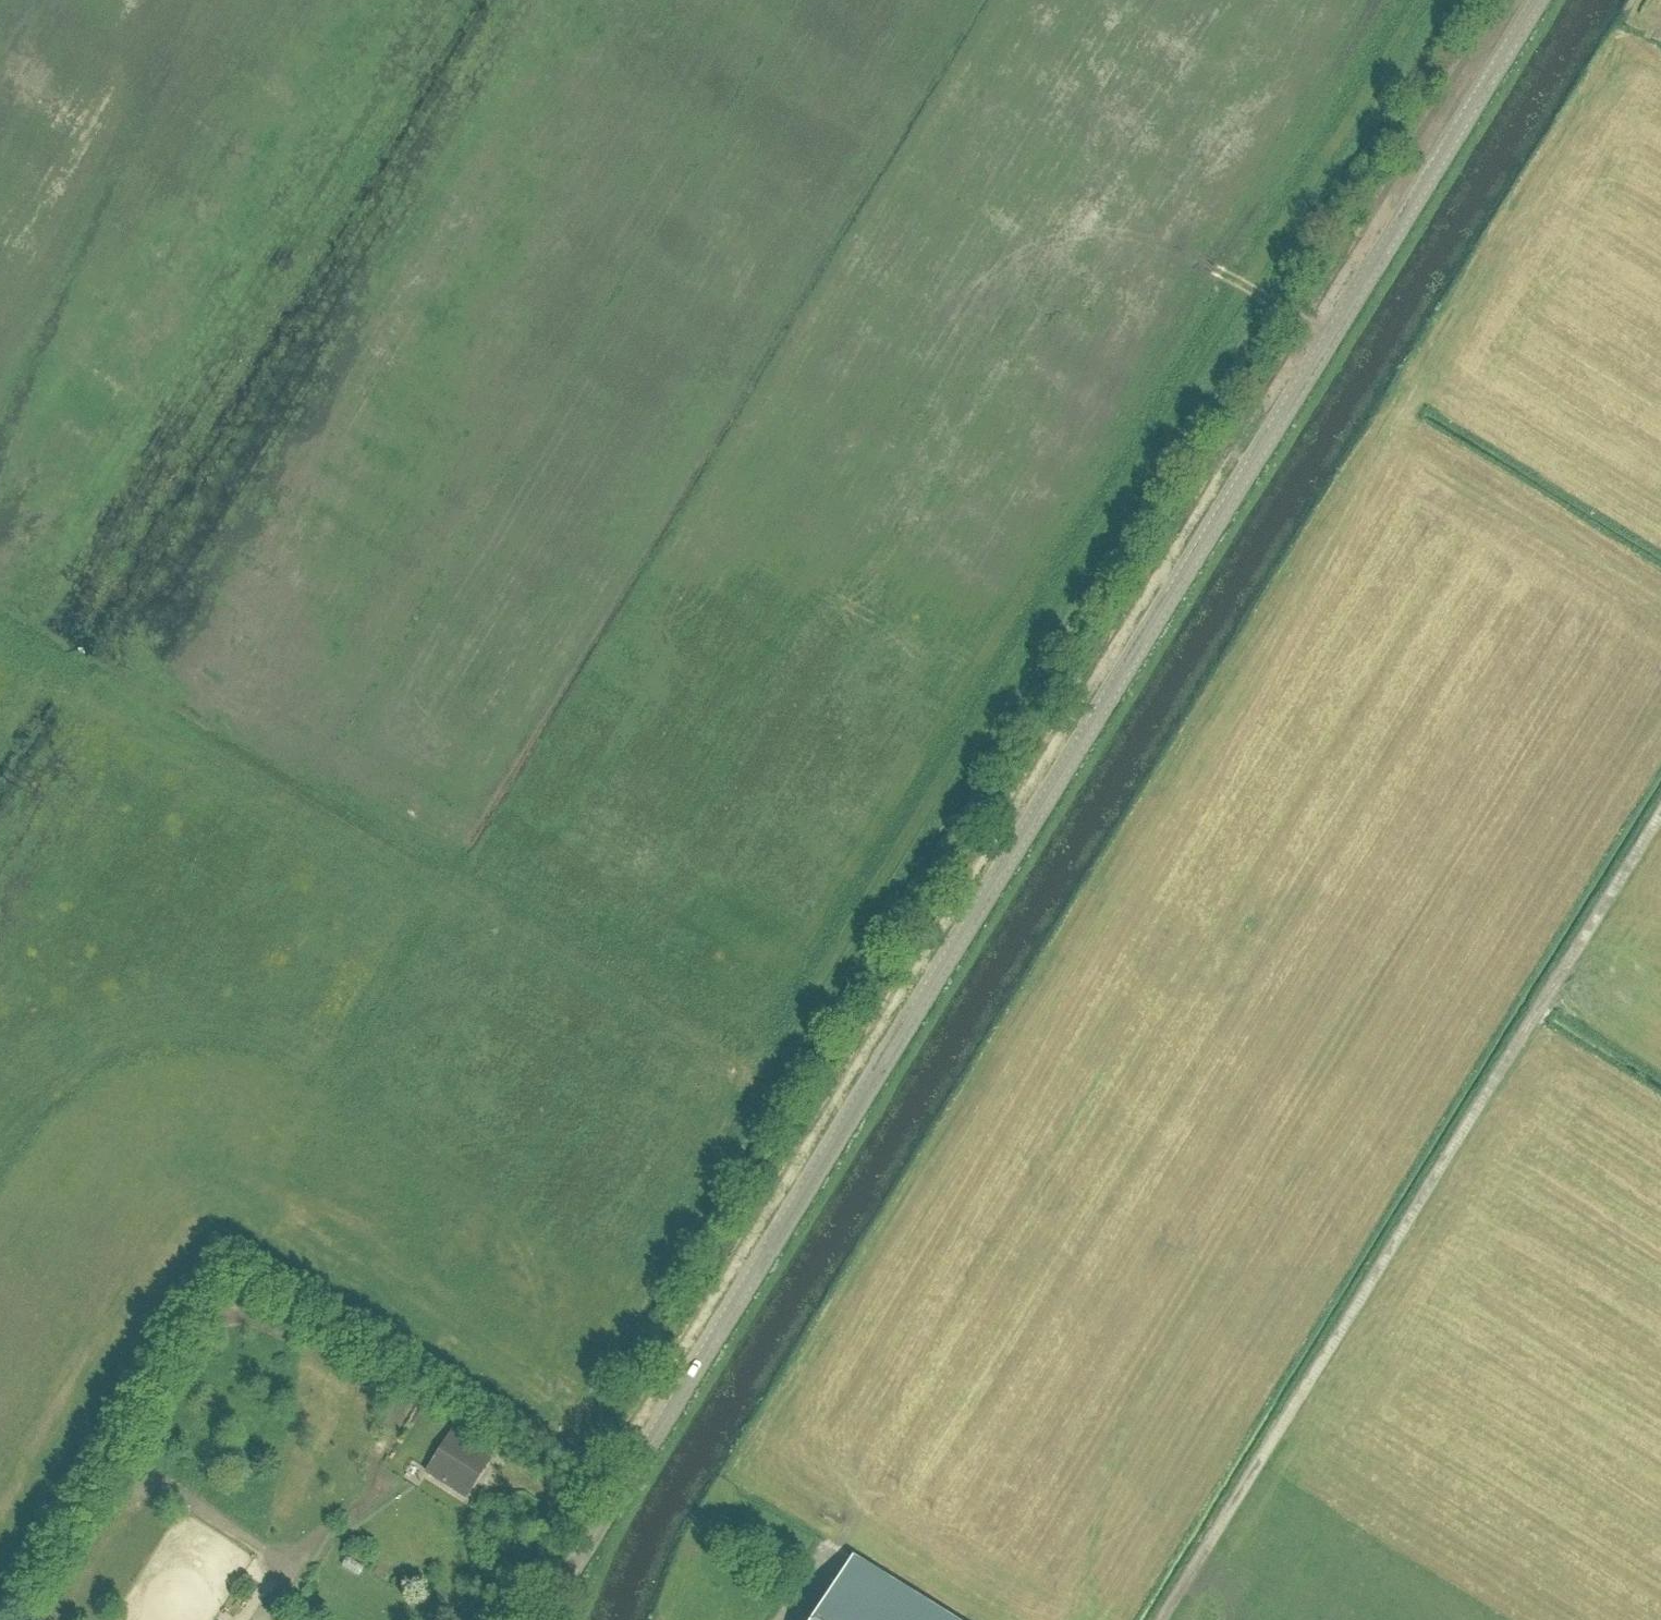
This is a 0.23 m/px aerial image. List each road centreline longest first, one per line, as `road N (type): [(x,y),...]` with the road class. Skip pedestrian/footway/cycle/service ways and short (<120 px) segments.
road 1 (tertiary): [(543,1619),(1539,0)]

